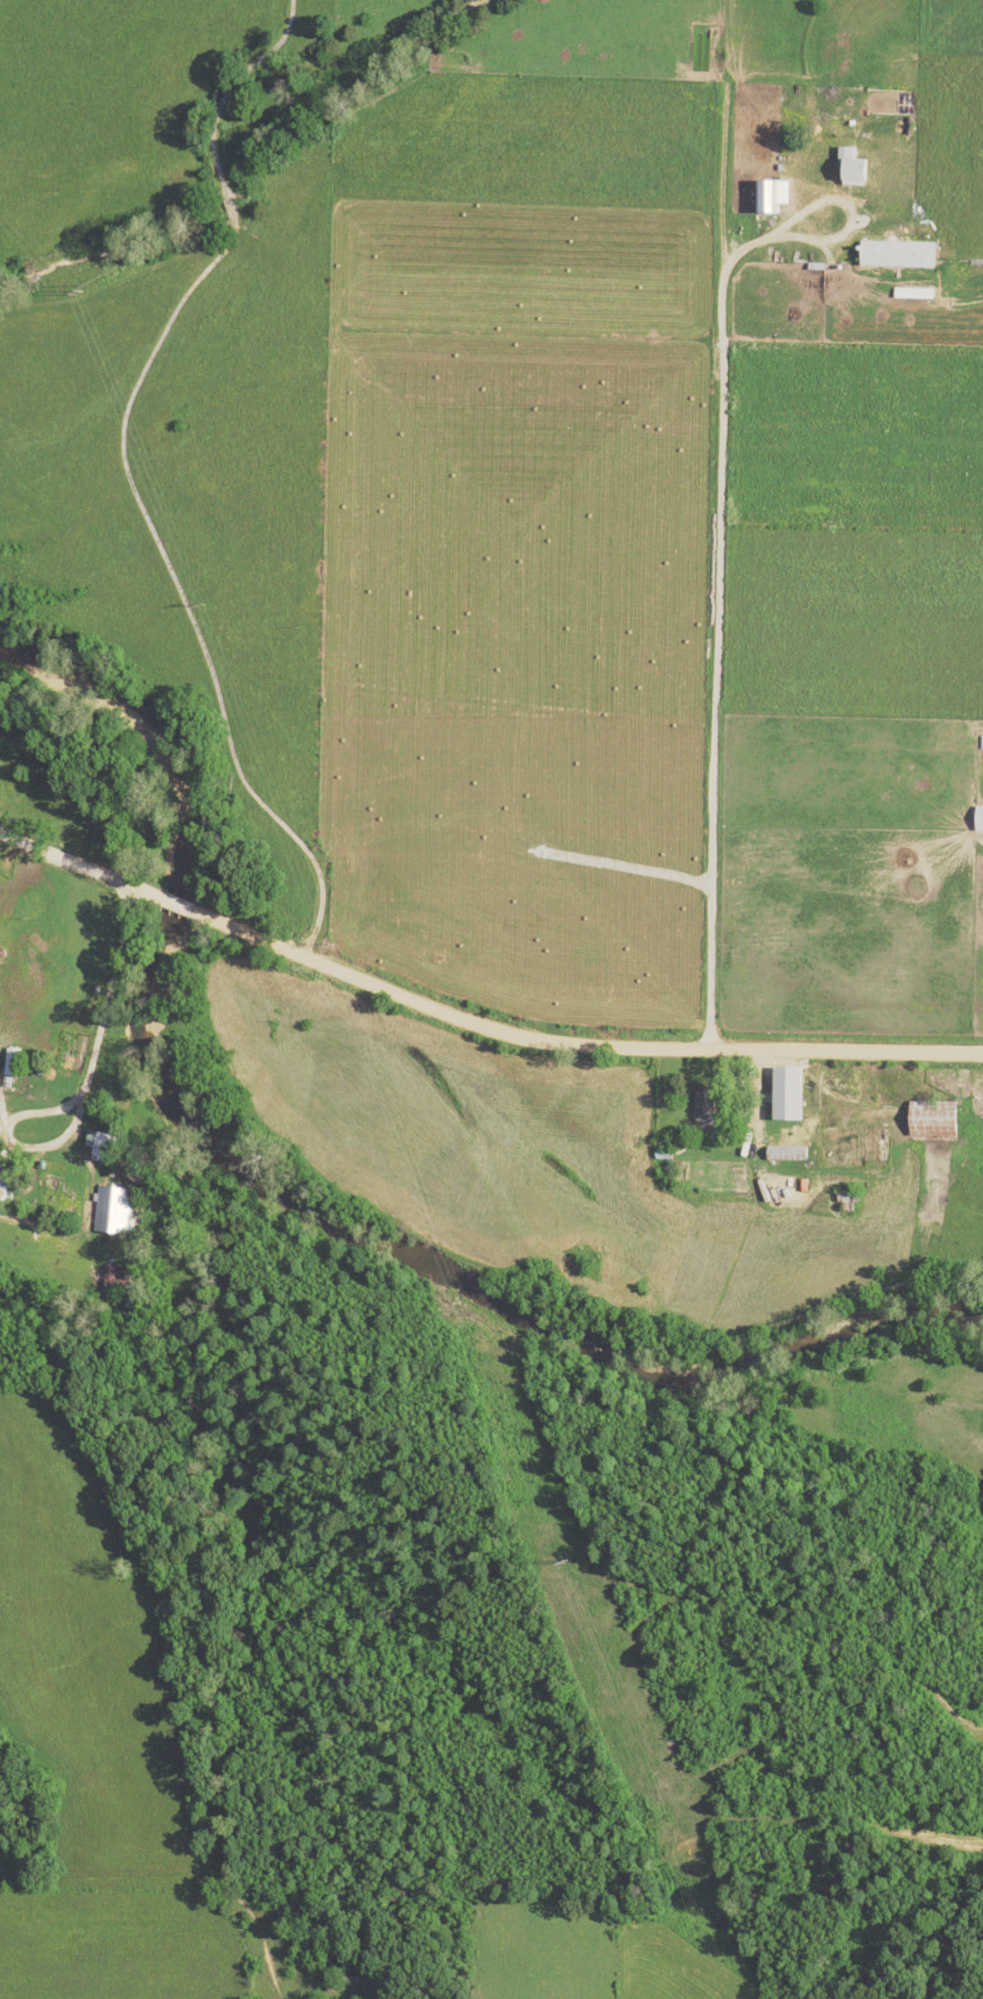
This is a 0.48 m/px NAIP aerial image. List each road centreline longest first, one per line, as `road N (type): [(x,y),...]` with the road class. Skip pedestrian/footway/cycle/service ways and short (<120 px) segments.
road 1 (residential): [(982,1053),(528,1044),(0,842)]
road 2 (residential): [(68,1117),(133,890)]
road 3 (residential): [(0,1123),(68,1117),(36,1149),(13,1149),(0,1135)]

